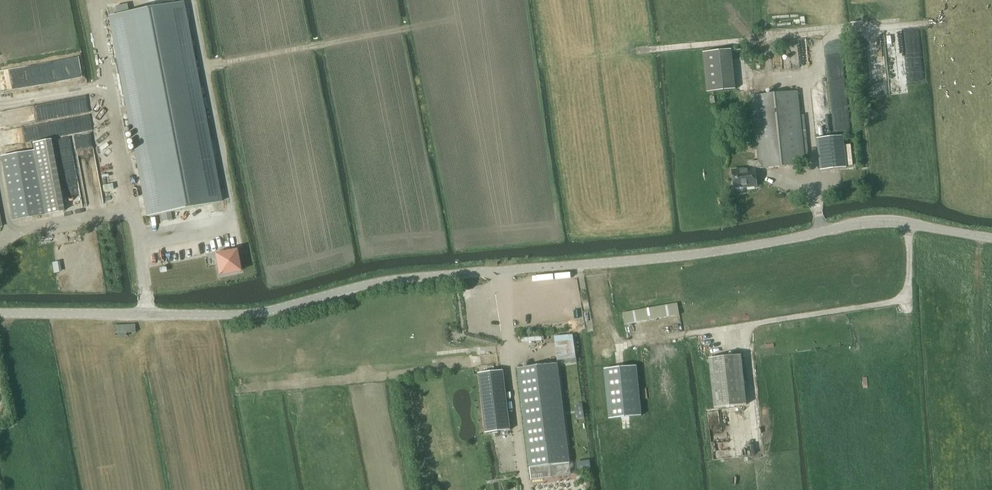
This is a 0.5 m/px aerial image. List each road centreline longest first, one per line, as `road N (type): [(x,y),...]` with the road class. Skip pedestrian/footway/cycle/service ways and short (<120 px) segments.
road 1 (unclassified): [(991,239),(872,223),(683,257),(396,279),(258,314),(0,314)]

